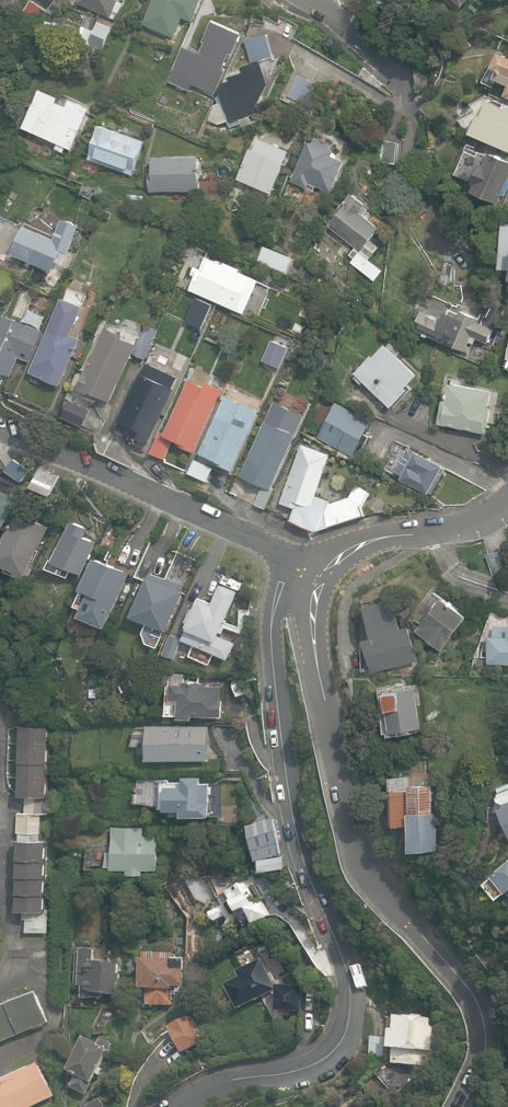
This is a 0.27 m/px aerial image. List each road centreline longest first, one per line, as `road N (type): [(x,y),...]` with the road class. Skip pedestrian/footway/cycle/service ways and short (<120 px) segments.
road 1 (residential): [(173,1106),(218,1082),(323,1059),(345,1026),(342,983),(288,802),(274,637),(281,597),(315,568)]
road 2 (residential): [(455,1106),(481,1036),(467,1001),(362,870),(349,838),(312,614),(315,568)]
road 3 (residential): [(315,568),(143,486),(0,435)]
road 4 (residential): [(315,568),(384,537),(479,523),(507,501)]
road 5 (residential): [(407,94),(325,0)]

